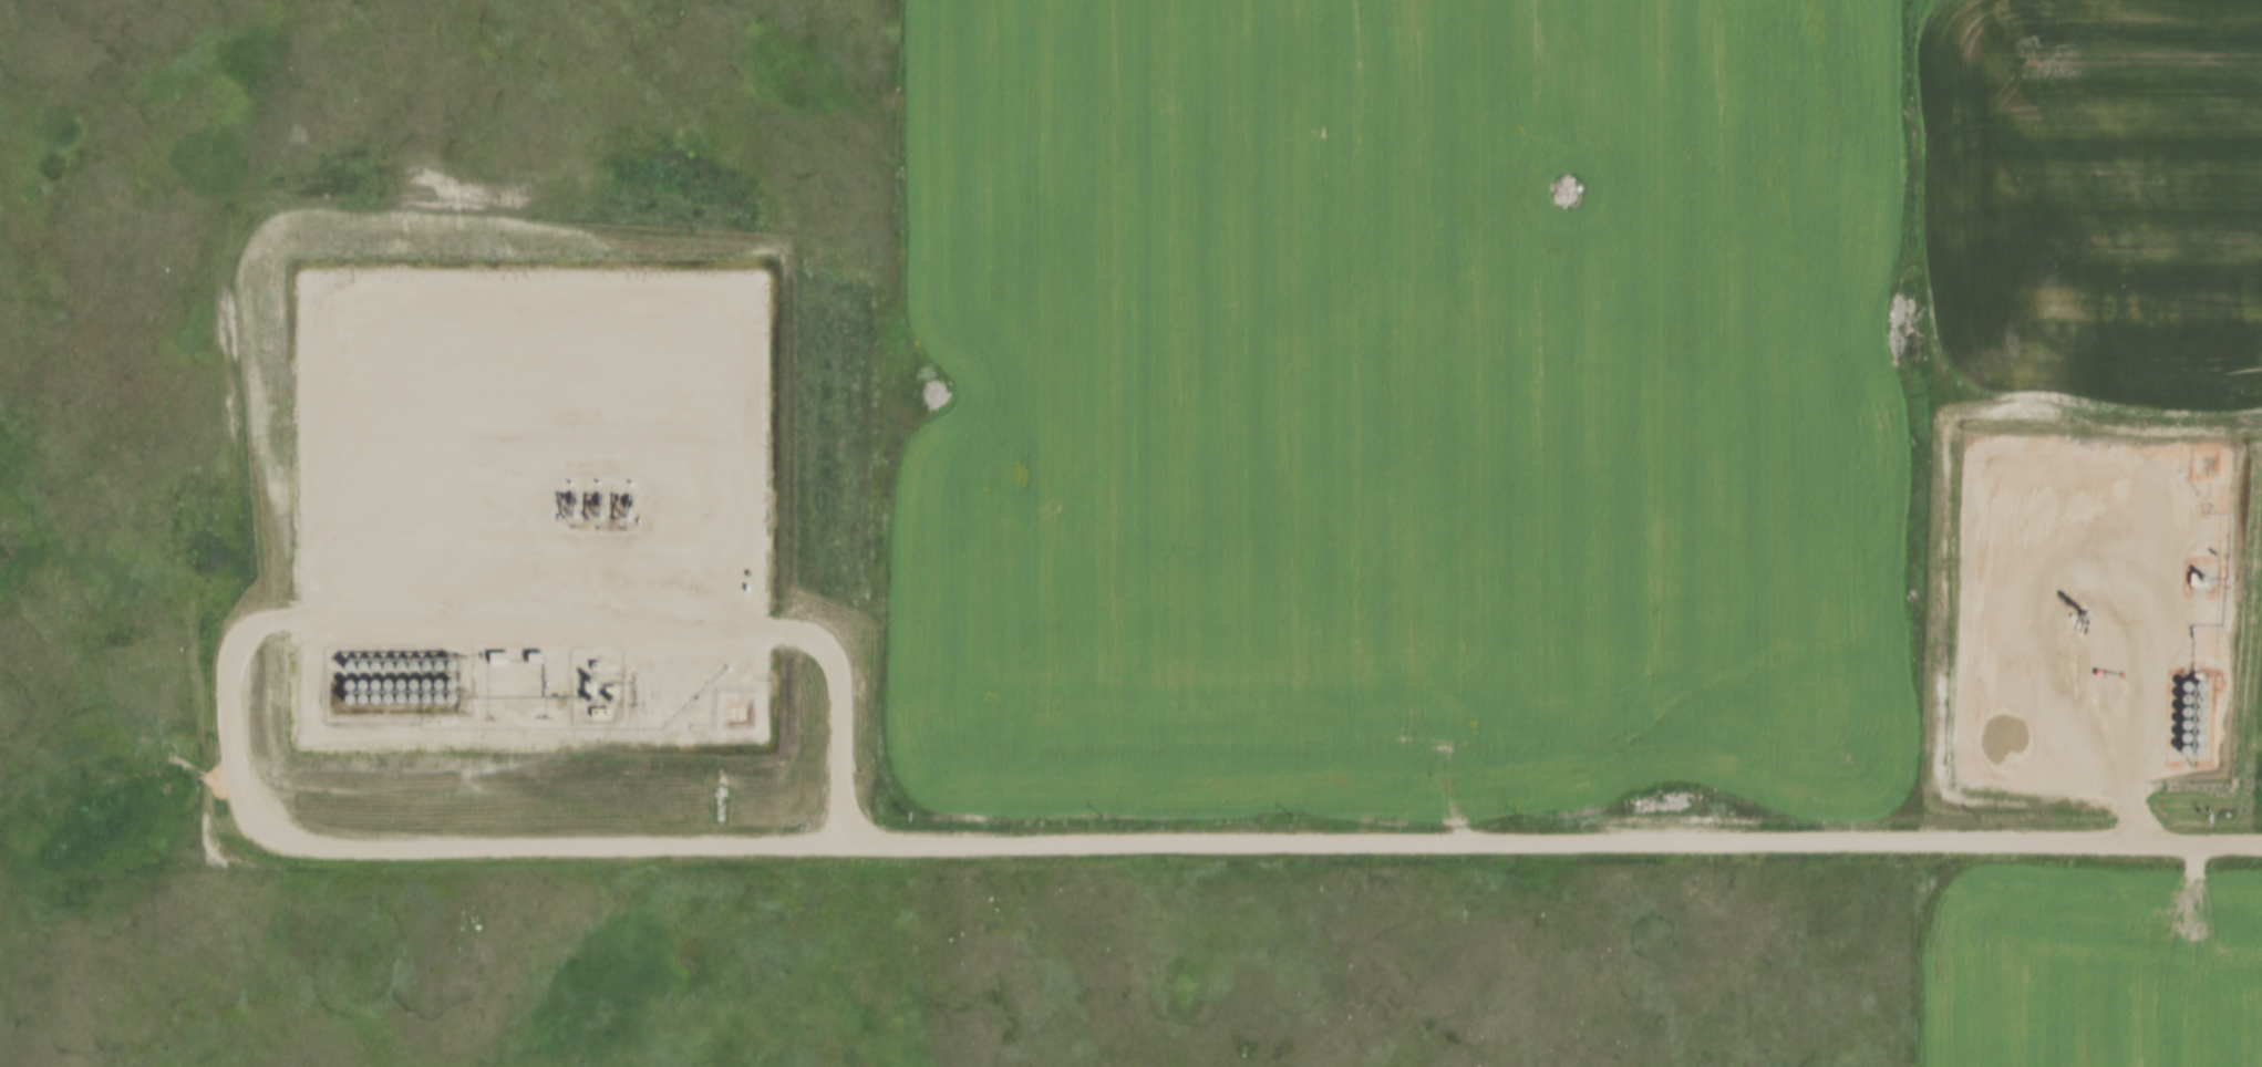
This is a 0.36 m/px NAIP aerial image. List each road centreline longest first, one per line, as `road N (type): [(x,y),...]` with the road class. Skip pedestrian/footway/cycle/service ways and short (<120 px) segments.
road 1 (residential): [(2261,841),(1824,852),(778,851),(620,870),(0,865)]

